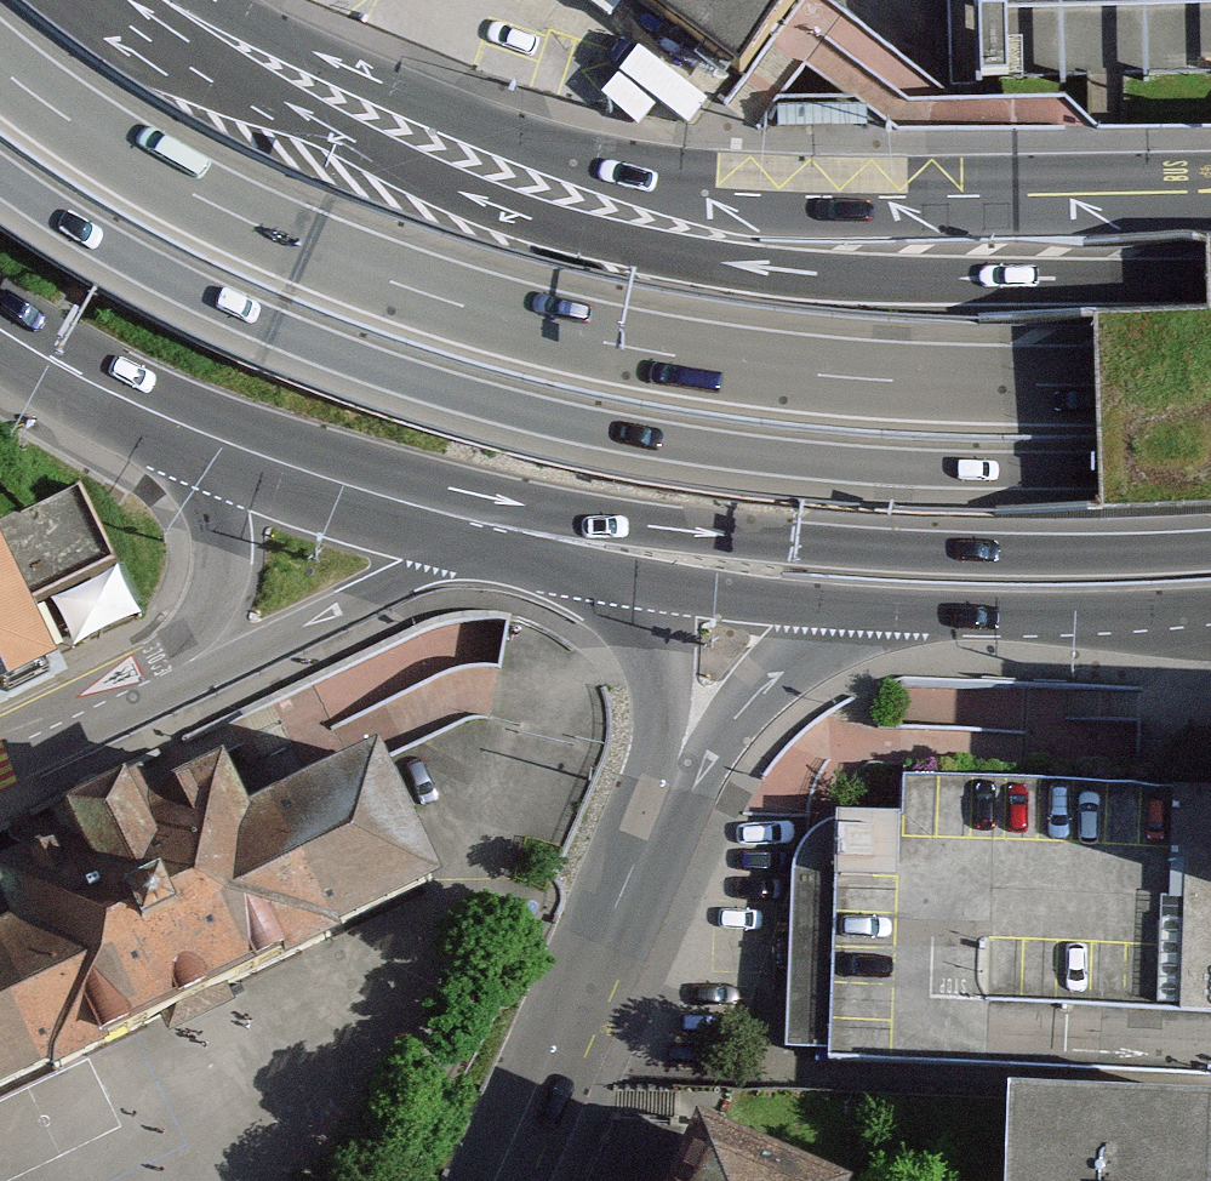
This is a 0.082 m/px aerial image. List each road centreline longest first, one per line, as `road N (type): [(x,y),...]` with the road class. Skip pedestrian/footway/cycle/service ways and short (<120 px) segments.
road 1 (motorway): [(1210,379),(970,386),(843,379),(536,329),(277,241),(155,176),(0,66)]
road 2 (motorway): [(0,180),(100,244),(248,319),(525,413),(673,444),(846,466),(971,473),(1210,466)]
road 3 (motorway): [(1210,281),(923,280),(766,270),(615,241),(517,214),(372,148),(169,24)]
road 4 (primary): [(1210,192),(877,198),(689,188),(582,163),(169,24)]
road 5 (motorway): [(481,524),(929,555),(1210,549)]
road 6 (tertiary): [(659,822),(503,1180)]
road 7 (tertiary): [(159,684),(420,562),(481,524)]
road 8 (primary): [(876,618),(1065,628),(1210,619)]
road 9 (primary): [(659,822),(681,776),(754,691),(804,648),(876,618)]
road 10 (primary): [(197,428),(481,524)]
road 11 (primary): [(584,566),(753,611),(876,618)]
road 12 (tertiary): [(584,566),(655,654),(667,705),(659,822)]
road 13 (tertiary): [(197,428),(224,527),(219,580),(200,626),(159,684)]
road 14 (primary): [(0,327),(46,358),(197,428)]
road 15 (tertiary): [(0,754),(159,684)]

